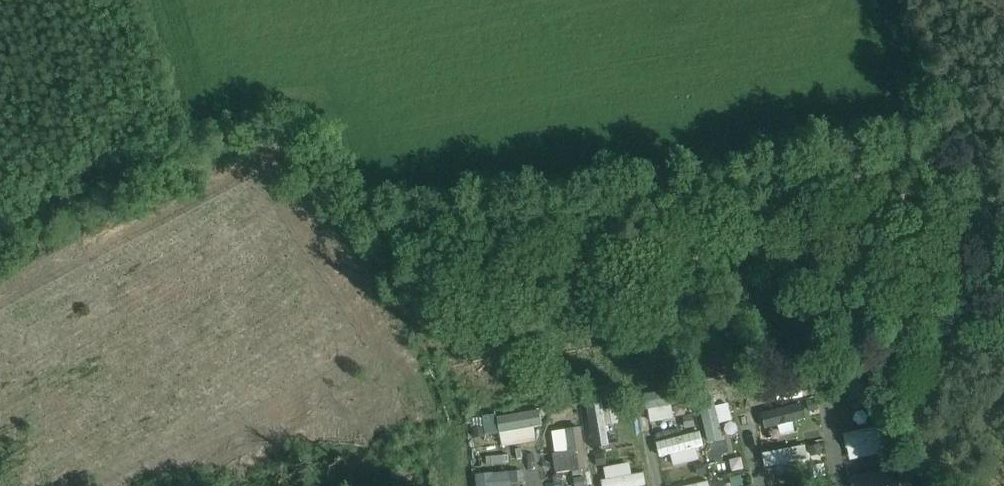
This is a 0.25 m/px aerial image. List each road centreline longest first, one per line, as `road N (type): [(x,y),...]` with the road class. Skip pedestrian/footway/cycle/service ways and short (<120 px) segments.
road 1 (track): [(322,485),(458,443)]

